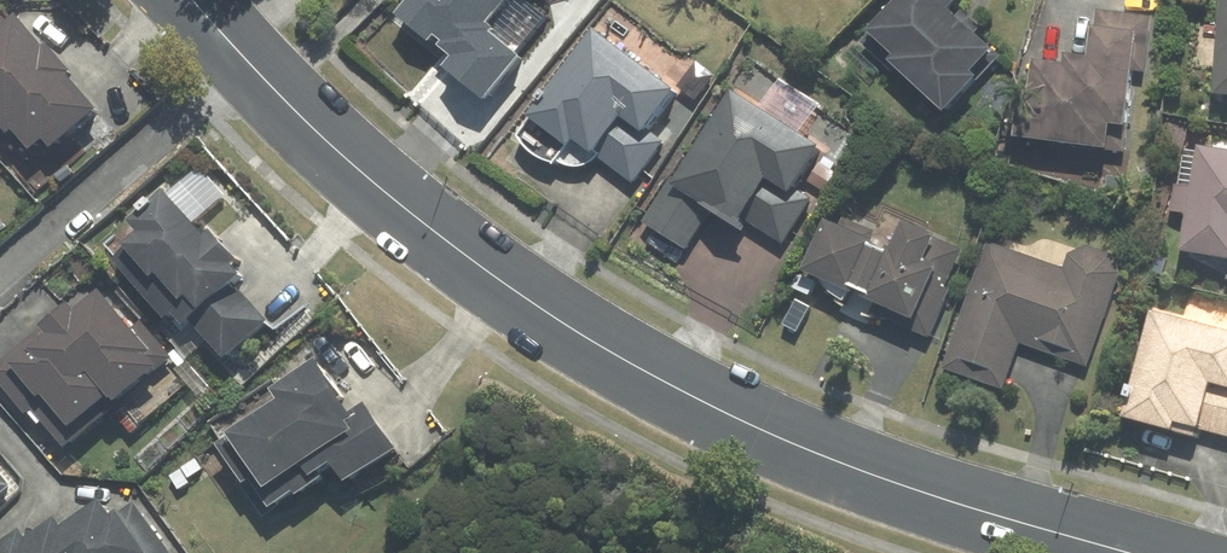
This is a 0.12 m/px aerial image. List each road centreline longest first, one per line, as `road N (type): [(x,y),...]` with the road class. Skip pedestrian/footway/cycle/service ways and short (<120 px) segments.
road 1 (secondary): [(1137,552),(905,487),(780,439),(563,325),(416,221),(269,87),(193,0)]

